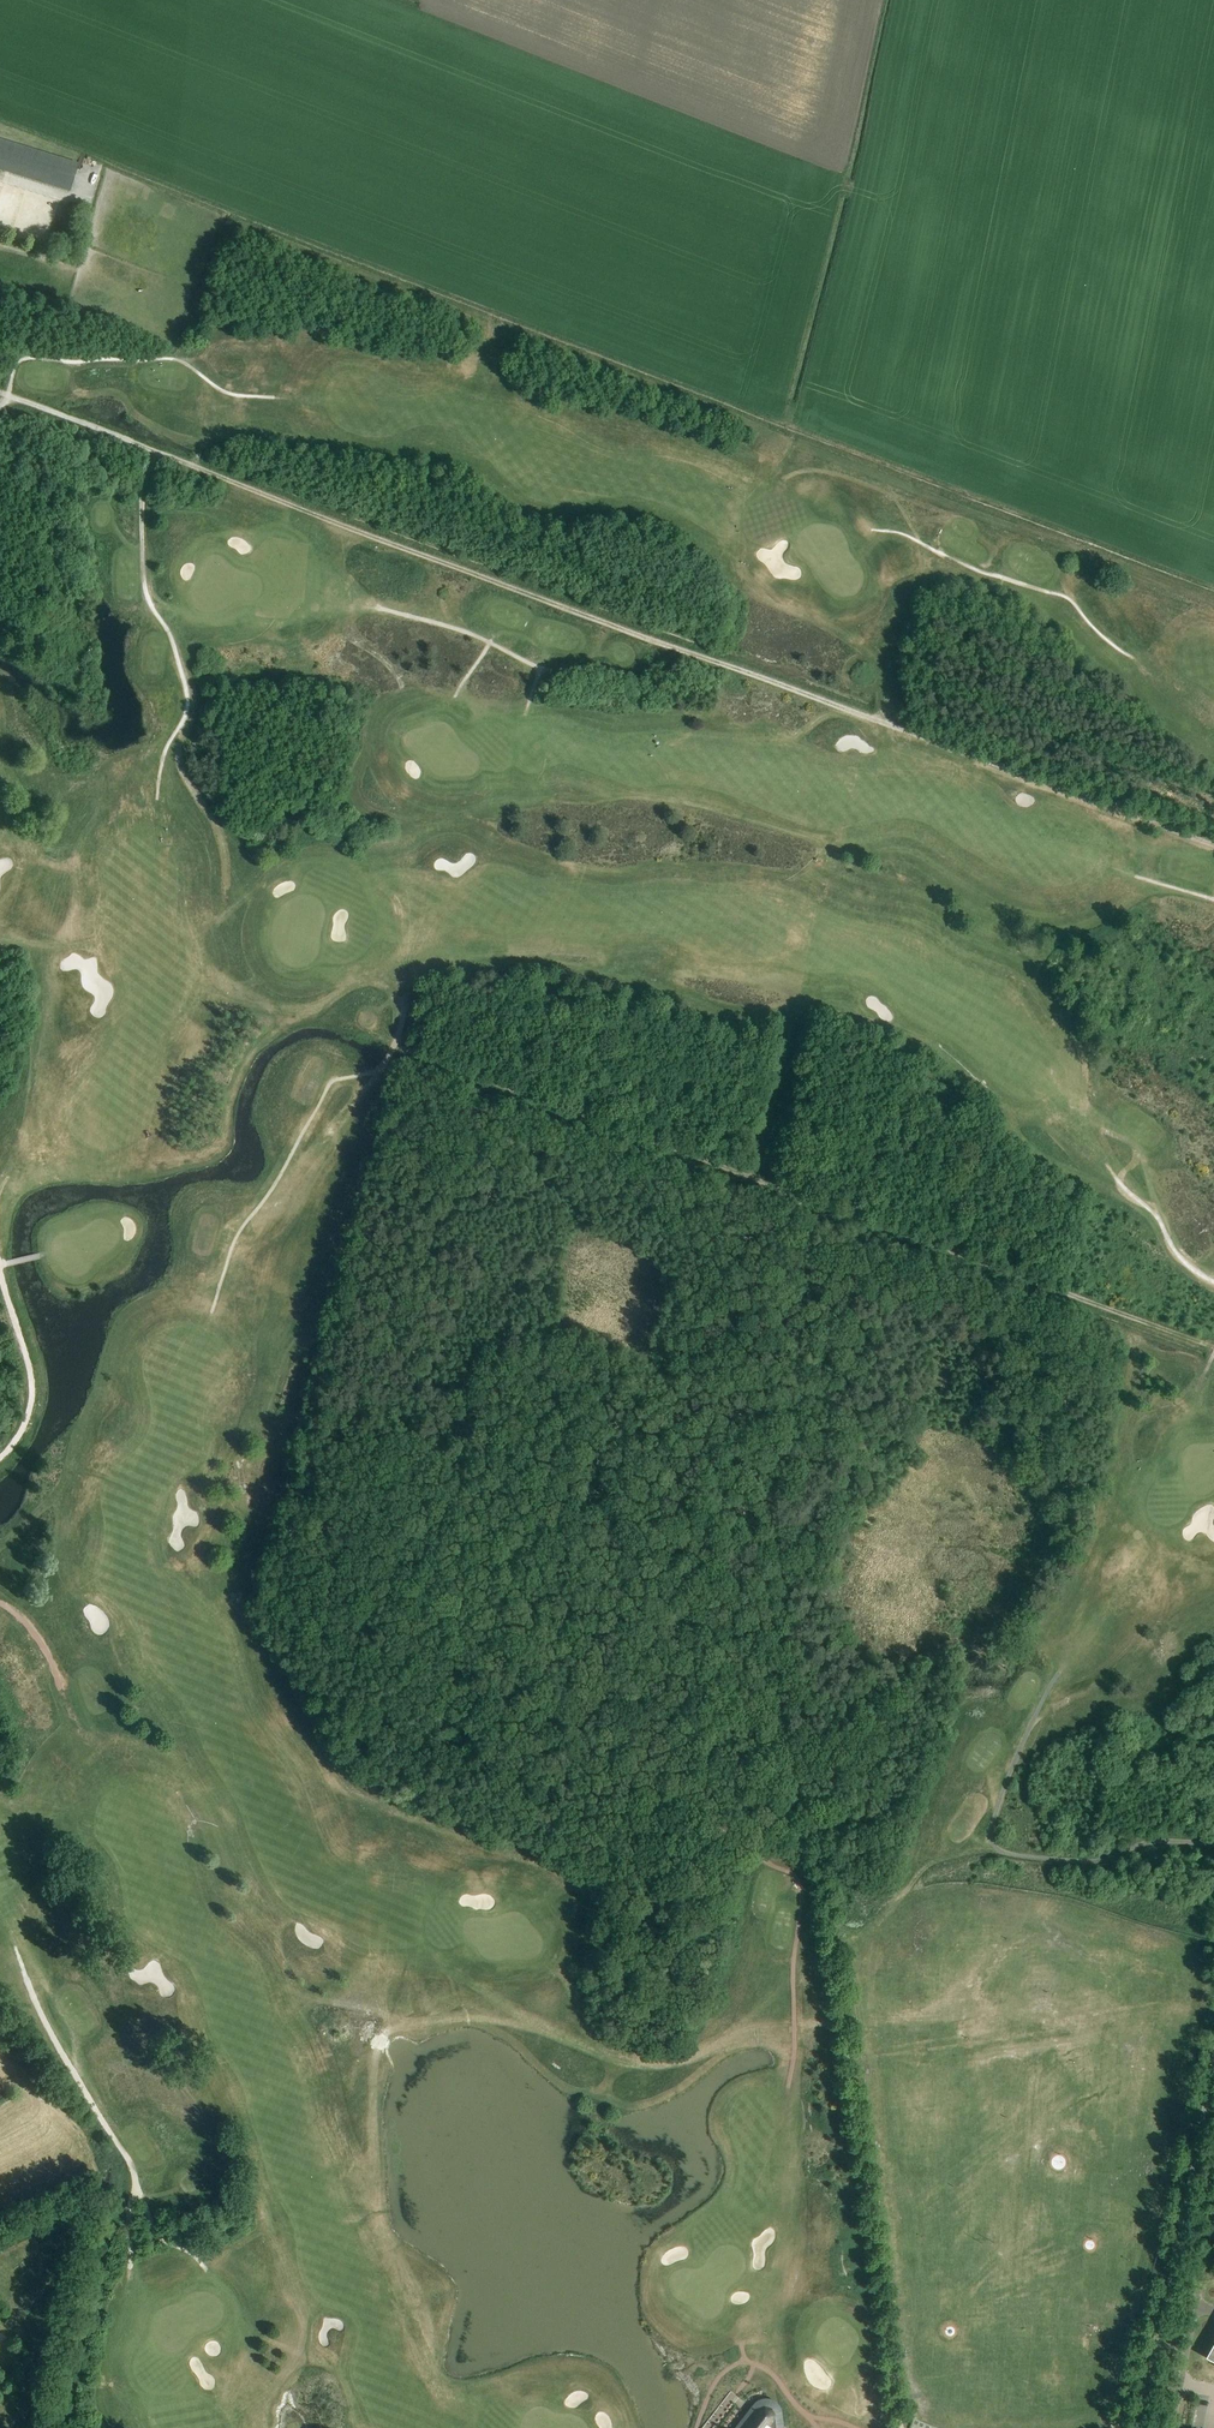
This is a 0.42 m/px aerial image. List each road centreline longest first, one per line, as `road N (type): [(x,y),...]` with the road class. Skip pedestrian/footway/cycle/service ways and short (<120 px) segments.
road 1 (track): [(0,393),(1213,846)]
road 2 (track): [(829,1923),(901,2427)]

